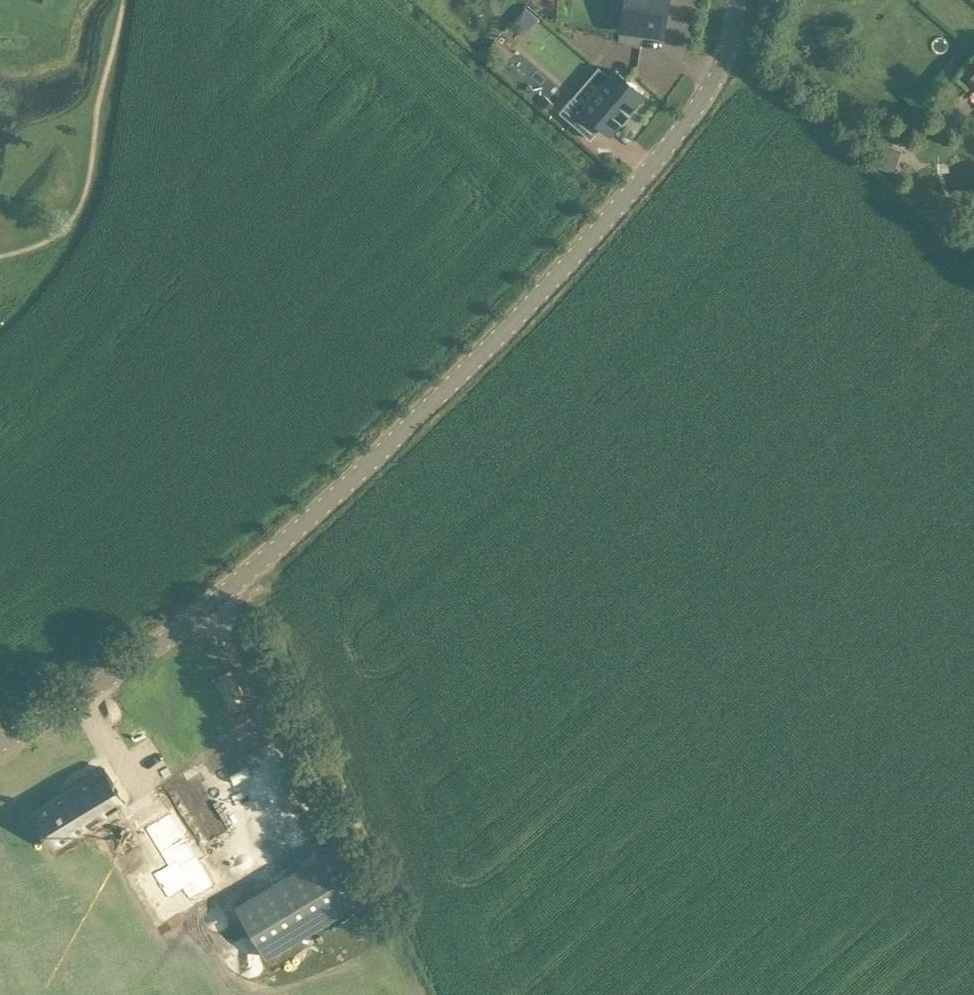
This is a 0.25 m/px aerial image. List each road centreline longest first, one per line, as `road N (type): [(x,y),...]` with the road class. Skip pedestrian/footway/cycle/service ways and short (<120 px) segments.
road 1 (unclassified): [(0,742),(158,644),(405,433),(578,253),(701,109),(730,52),(740,0)]

